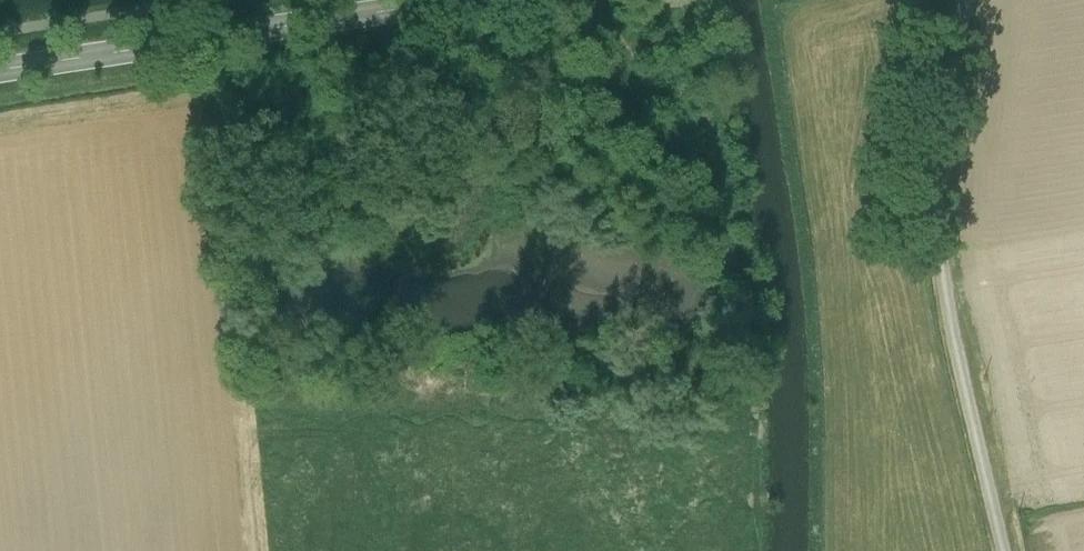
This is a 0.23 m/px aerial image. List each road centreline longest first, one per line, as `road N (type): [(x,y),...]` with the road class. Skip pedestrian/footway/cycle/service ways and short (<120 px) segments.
road 1 (unclassified): [(959,0),(931,246),(1002,550)]
road 2 (tertiary): [(0,69),(462,0)]

